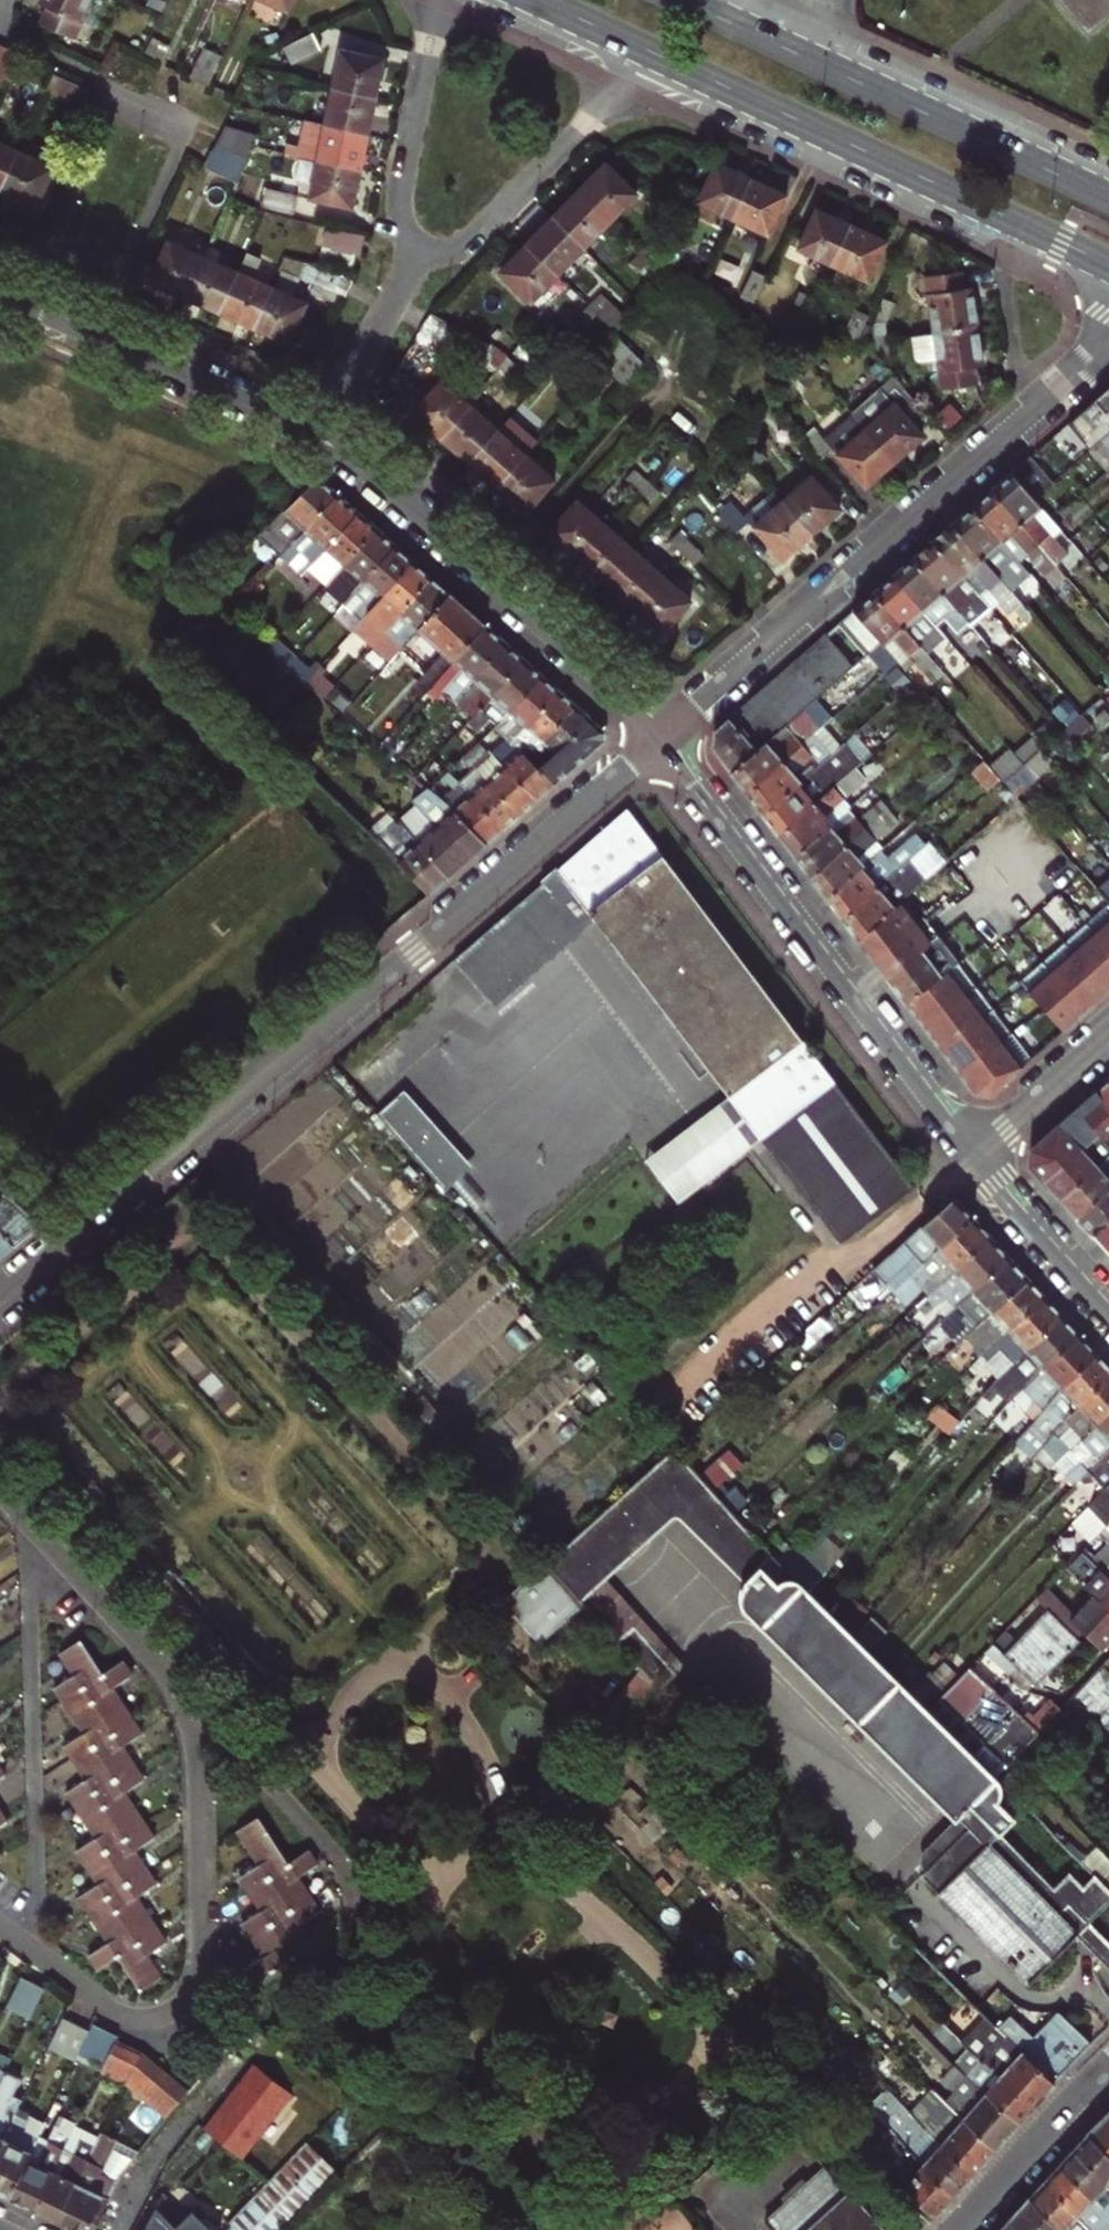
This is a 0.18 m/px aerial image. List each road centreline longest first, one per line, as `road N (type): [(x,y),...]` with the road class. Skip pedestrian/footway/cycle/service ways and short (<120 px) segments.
road 1 (residential): [(0,1303),(658,739)]
road 2 (residential): [(17,1936),(107,2008),(136,2020),(173,2014),(199,1985),(200,1762),(189,1711),(159,1666),(26,1516)]
road 3 (residential): [(658,739),(1108,344)]
road 4 (residential): [(658,739),(971,1156)]
road 5 (primary): [(658,54),(1108,266)]
road 6 (primary): [(1108,195),(690,0)]
road 7 (residential): [(325,431),(658,739)]
road 8 (residential): [(17,1936),(30,1917),(36,1882),(26,1516)]
road 9 (residential): [(0,295),(325,431)]
road 10 (residential): [(417,255),(469,243),(658,54)]
road 11 (residential): [(440,0),(402,193),(417,255)]
road 12 (tertiary): [(1108,2062),(957,2229)]
road 13 (residential): [(971,1156),(1108,1313)]
road 14 (residential): [(417,255),(325,431)]
road 15 (residential): [(971,1156),(1108,1035)]
road 16 (primary): [(540,0),(658,54)]

